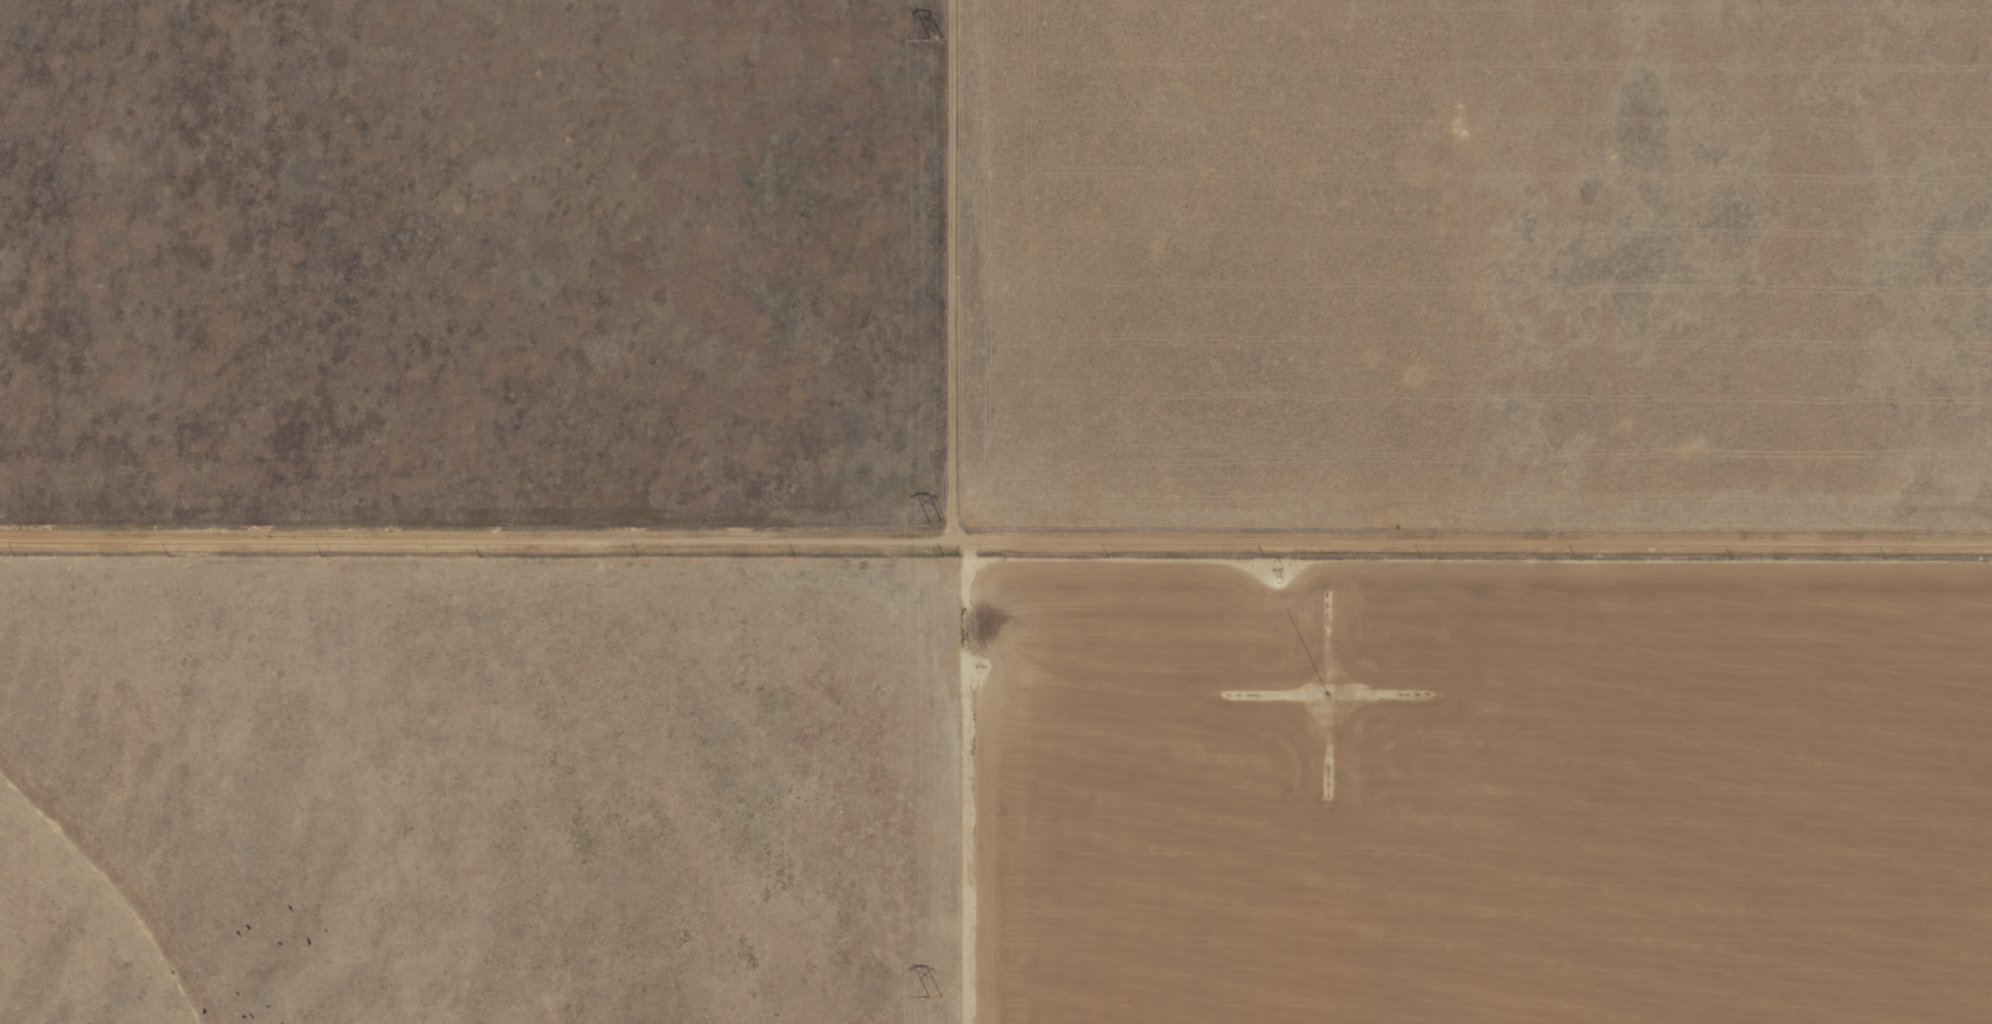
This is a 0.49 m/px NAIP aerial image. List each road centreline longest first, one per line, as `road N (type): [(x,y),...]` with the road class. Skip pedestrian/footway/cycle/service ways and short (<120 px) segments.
road 1 (residential): [(0,541),(1991,546)]
road 2 (track): [(956,0),(957,542),(938,1023)]

